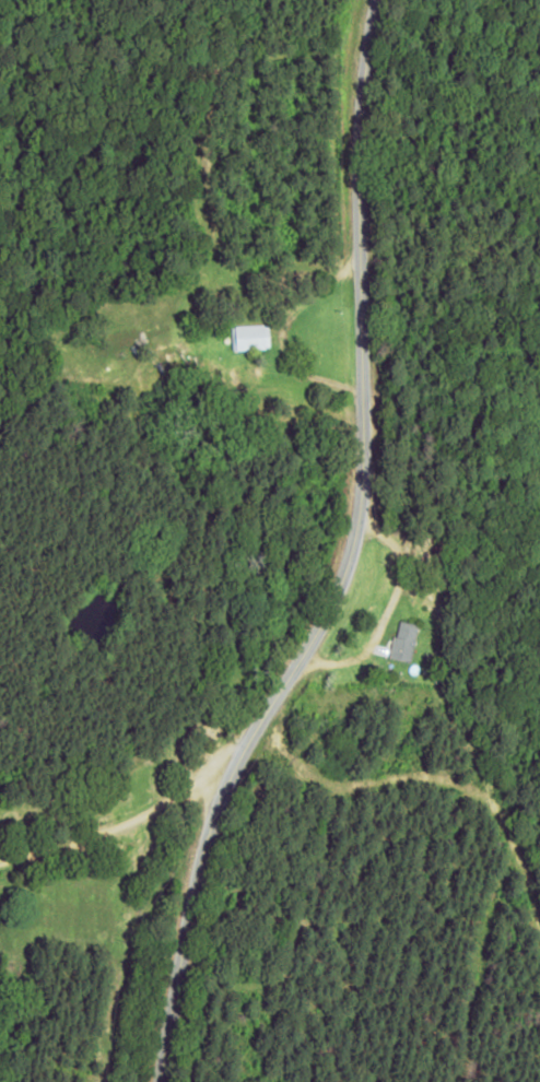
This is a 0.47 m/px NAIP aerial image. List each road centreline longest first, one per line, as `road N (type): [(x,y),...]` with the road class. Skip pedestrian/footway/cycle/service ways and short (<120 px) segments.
road 1 (tertiary): [(204,1081),(259,835),(411,524),(412,316),(363,108),(391,0)]

